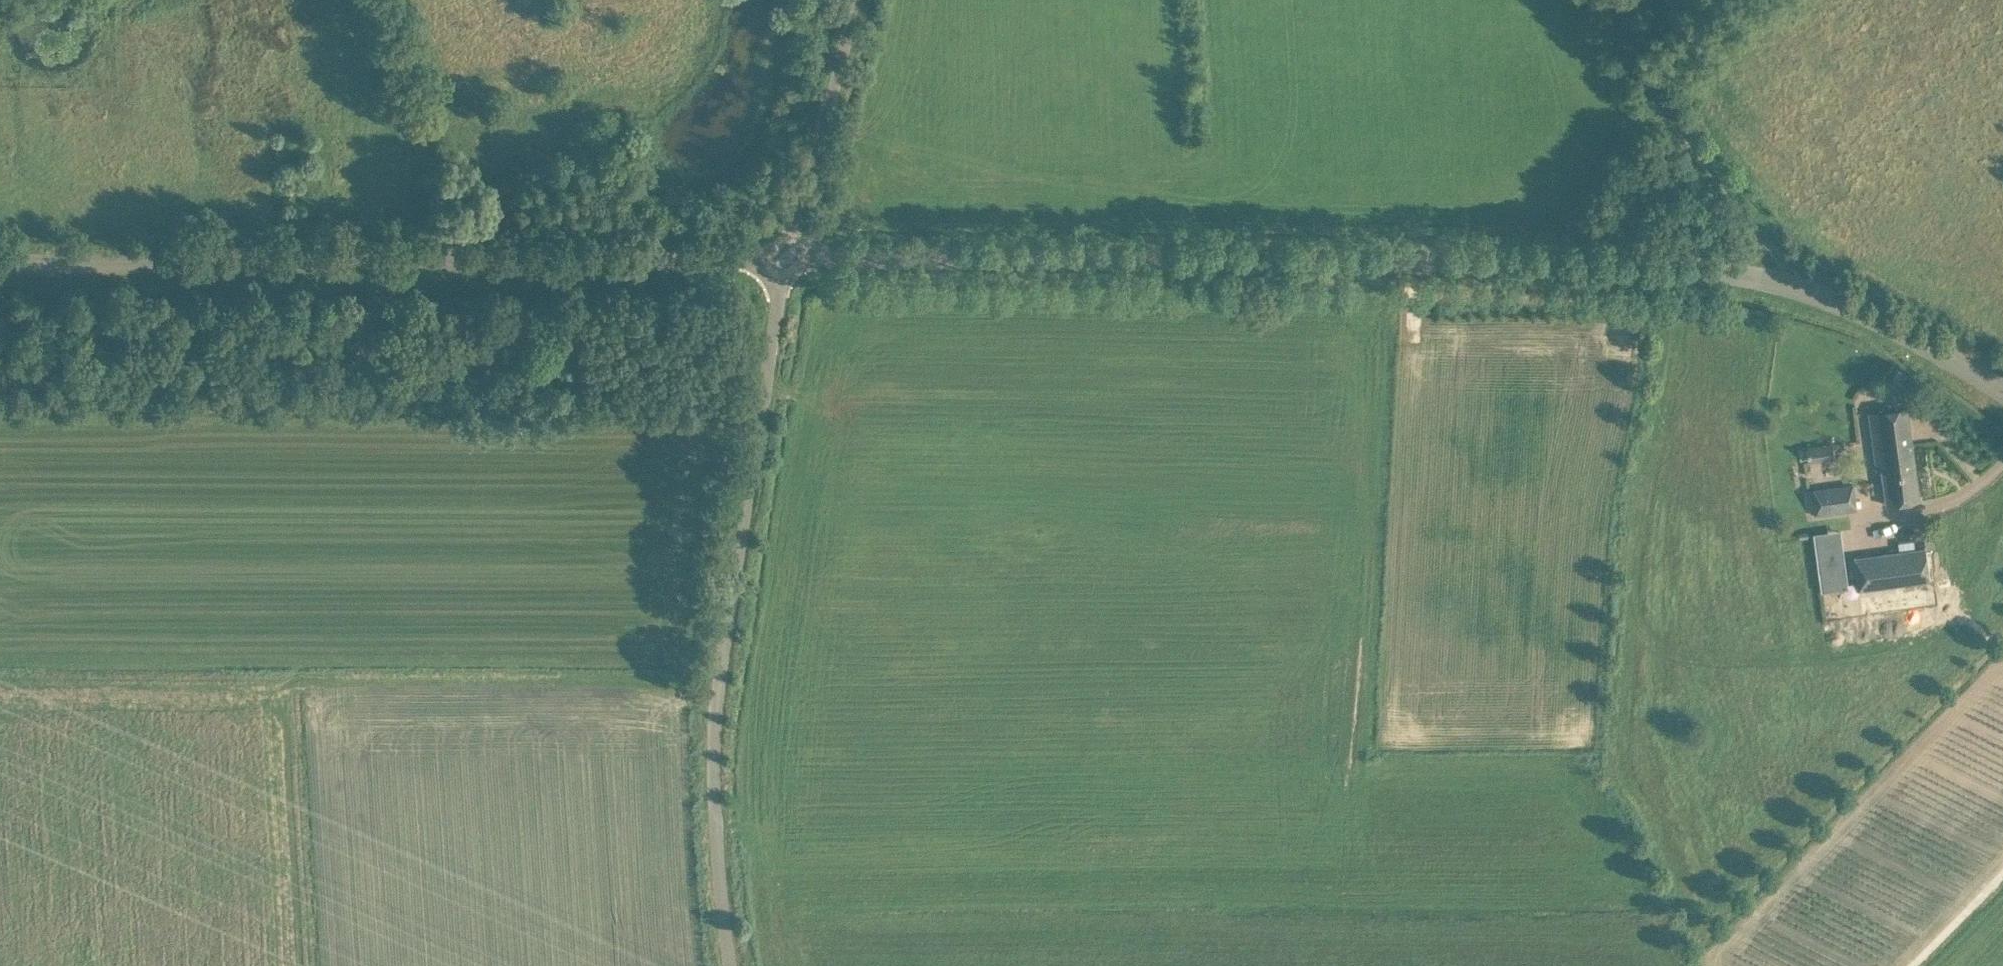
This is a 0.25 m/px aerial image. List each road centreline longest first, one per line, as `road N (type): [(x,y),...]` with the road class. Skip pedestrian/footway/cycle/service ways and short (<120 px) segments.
road 1 (unclassified): [(784,256),(1080,248),(1746,261),(1823,284),(2002,381)]
road 2 (unclassified): [(0,265),(784,256)]
road 3 (unclassified): [(723,965),(710,879),(707,710),(784,256)]
road 4 (track): [(1602,0),(1666,143),(1778,271)]
road 5 (unclassified): [(784,256),(841,0)]

